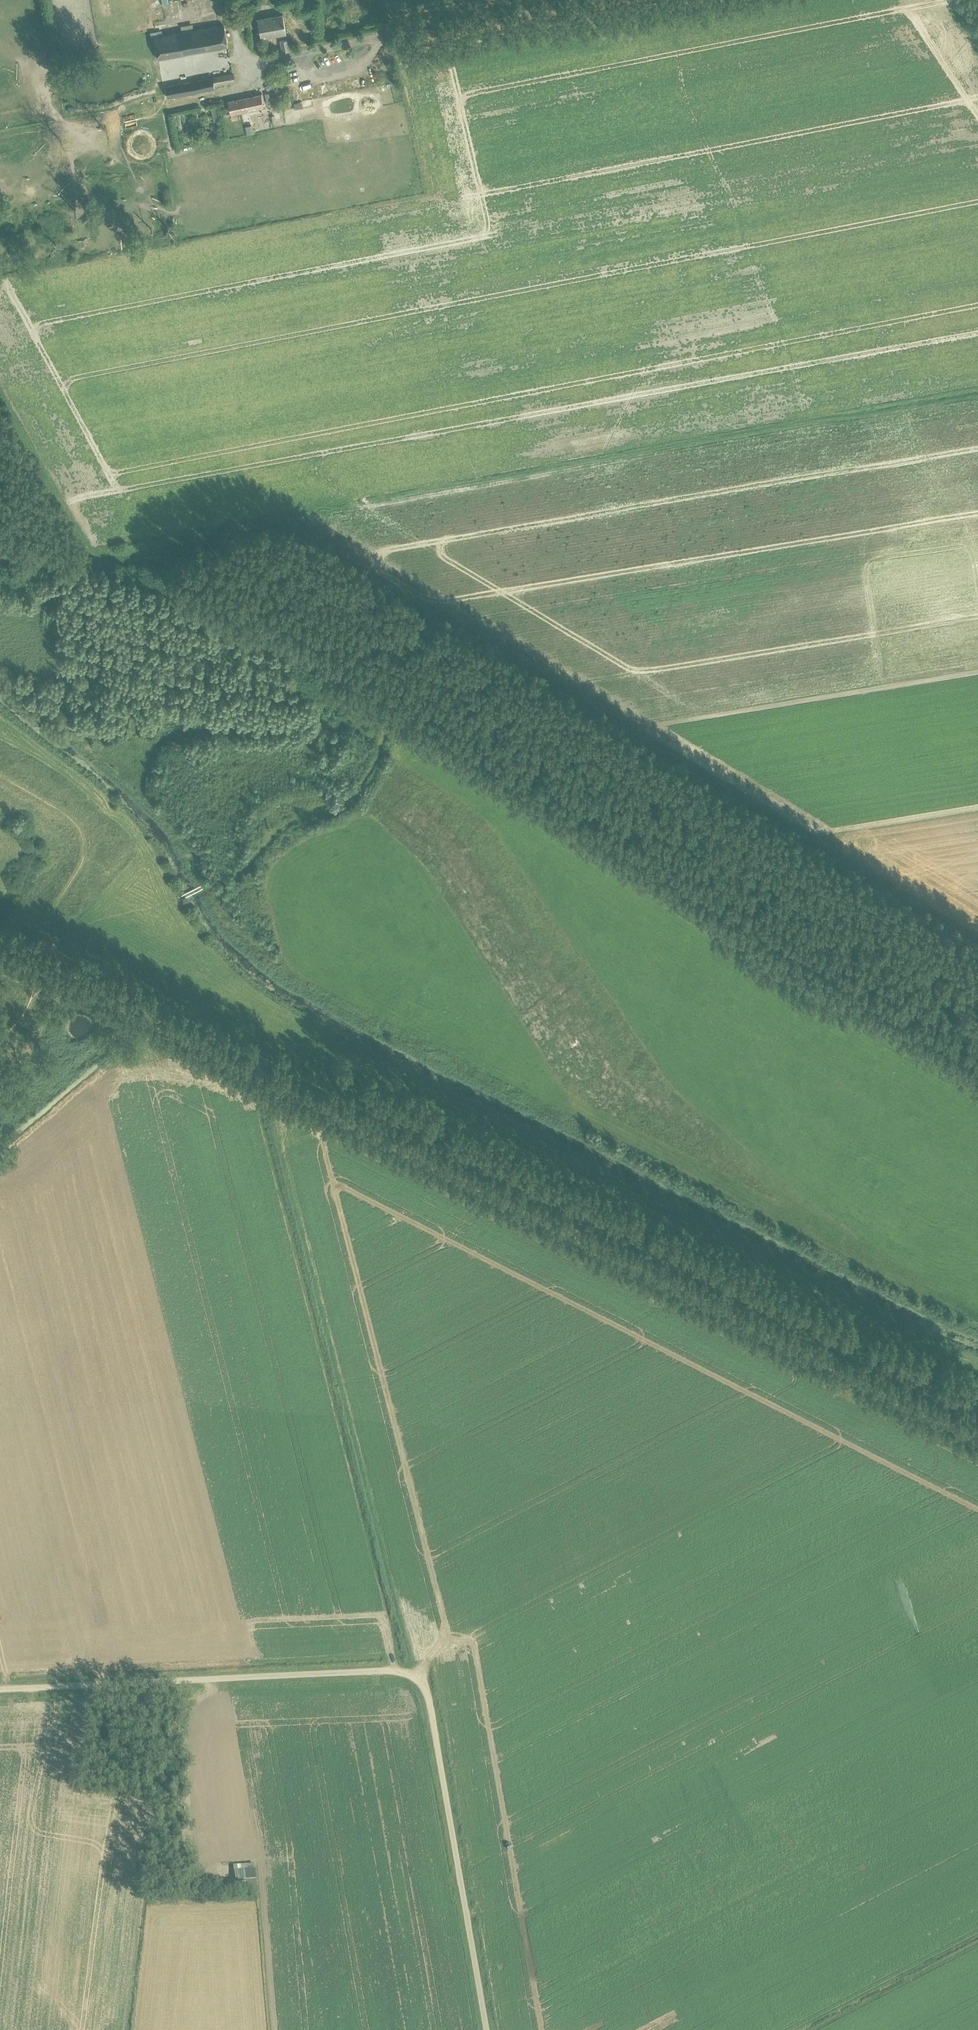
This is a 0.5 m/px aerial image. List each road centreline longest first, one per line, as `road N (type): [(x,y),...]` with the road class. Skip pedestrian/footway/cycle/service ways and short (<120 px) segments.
road 1 (track): [(977,1067),(169,568),(83,561)]
road 2 (unclassified): [(0,1690),(399,1671),(417,1676)]
road 3 (unclassified): [(486,2029),(428,1692),(417,1676)]

